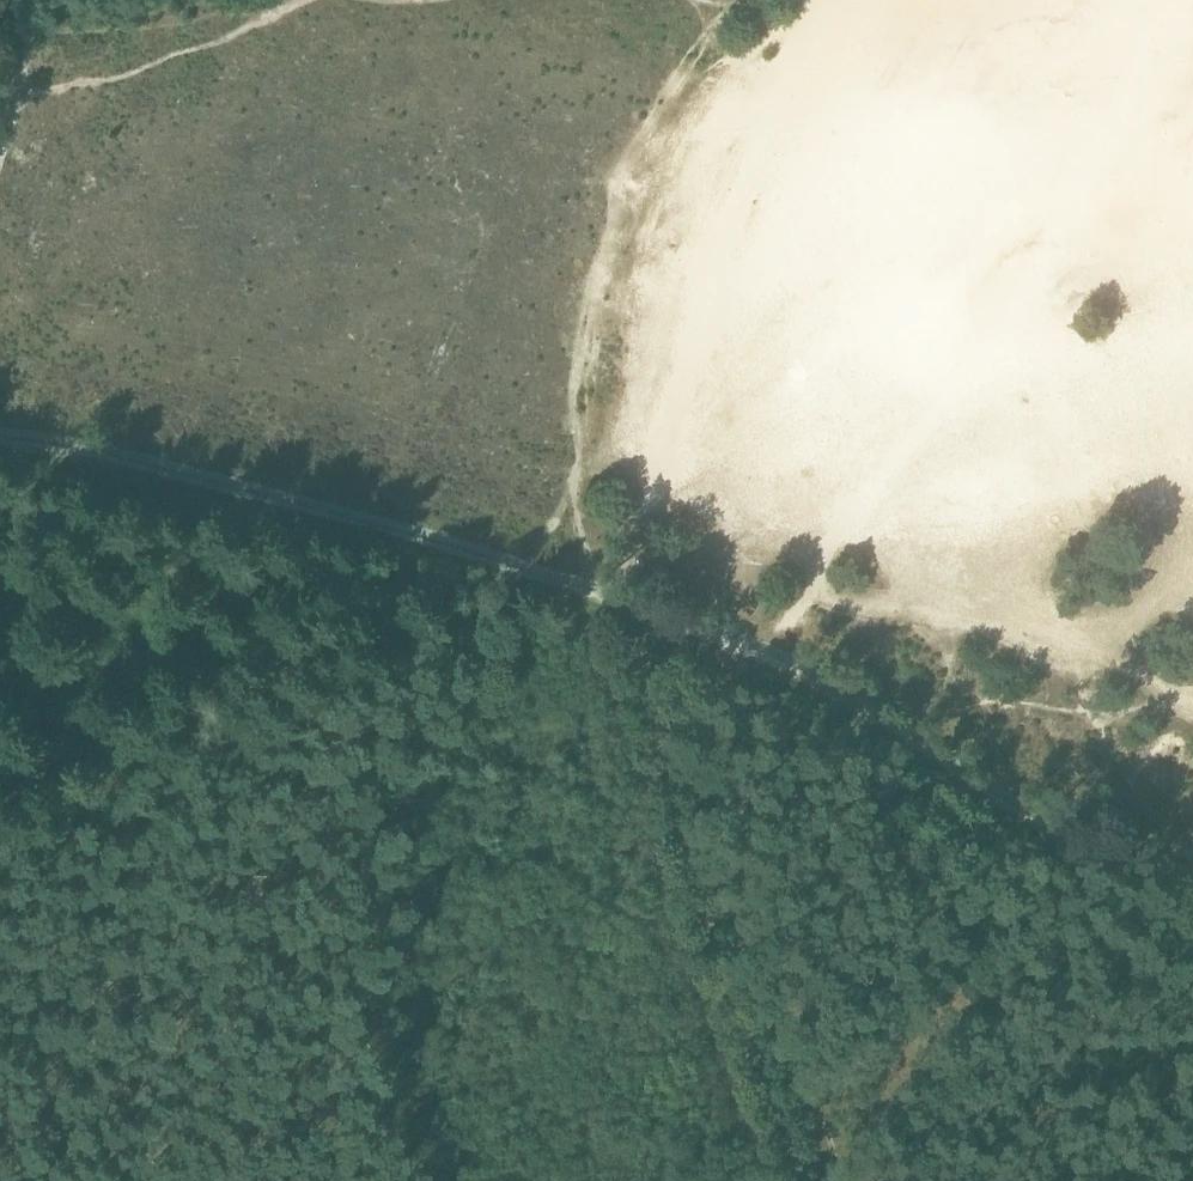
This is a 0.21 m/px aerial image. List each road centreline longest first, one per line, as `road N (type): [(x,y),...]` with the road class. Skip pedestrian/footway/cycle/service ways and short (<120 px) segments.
road 1 (track): [(885,0),(736,225),(621,595),(660,744),(775,1076),(820,1180)]
road 2 (track): [(1192,876),(912,754),(757,664),(471,576),(227,480)]

